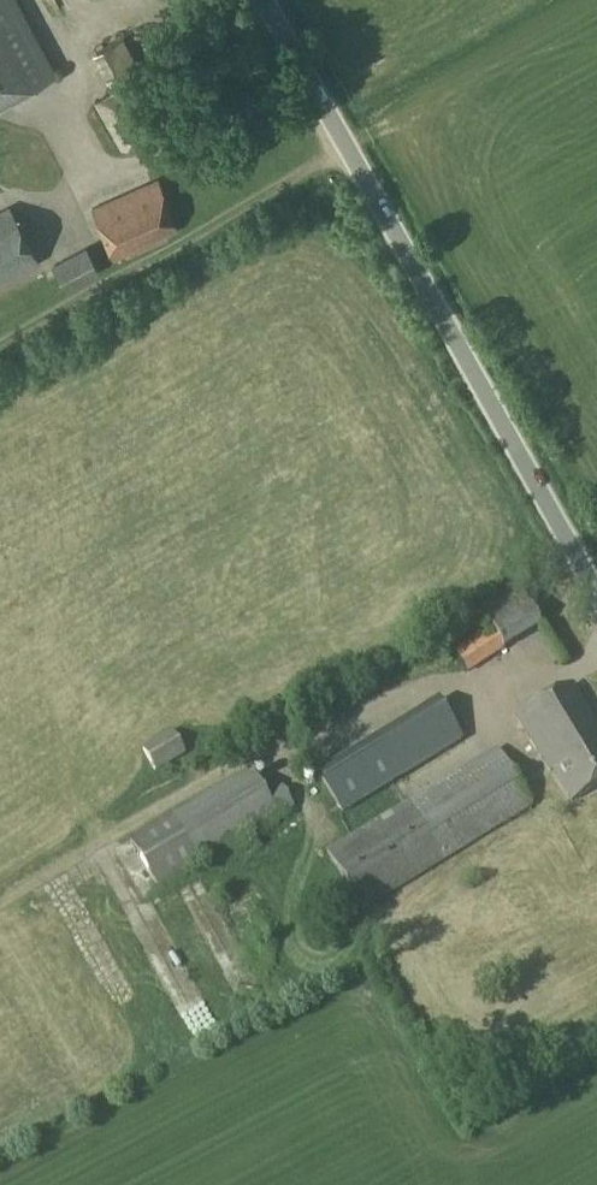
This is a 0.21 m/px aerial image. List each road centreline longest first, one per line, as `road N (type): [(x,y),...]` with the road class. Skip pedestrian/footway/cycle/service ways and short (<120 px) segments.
road 1 (unclassified): [(596,585),(262,0)]
road 2 (track): [(0,346),(347,146)]

